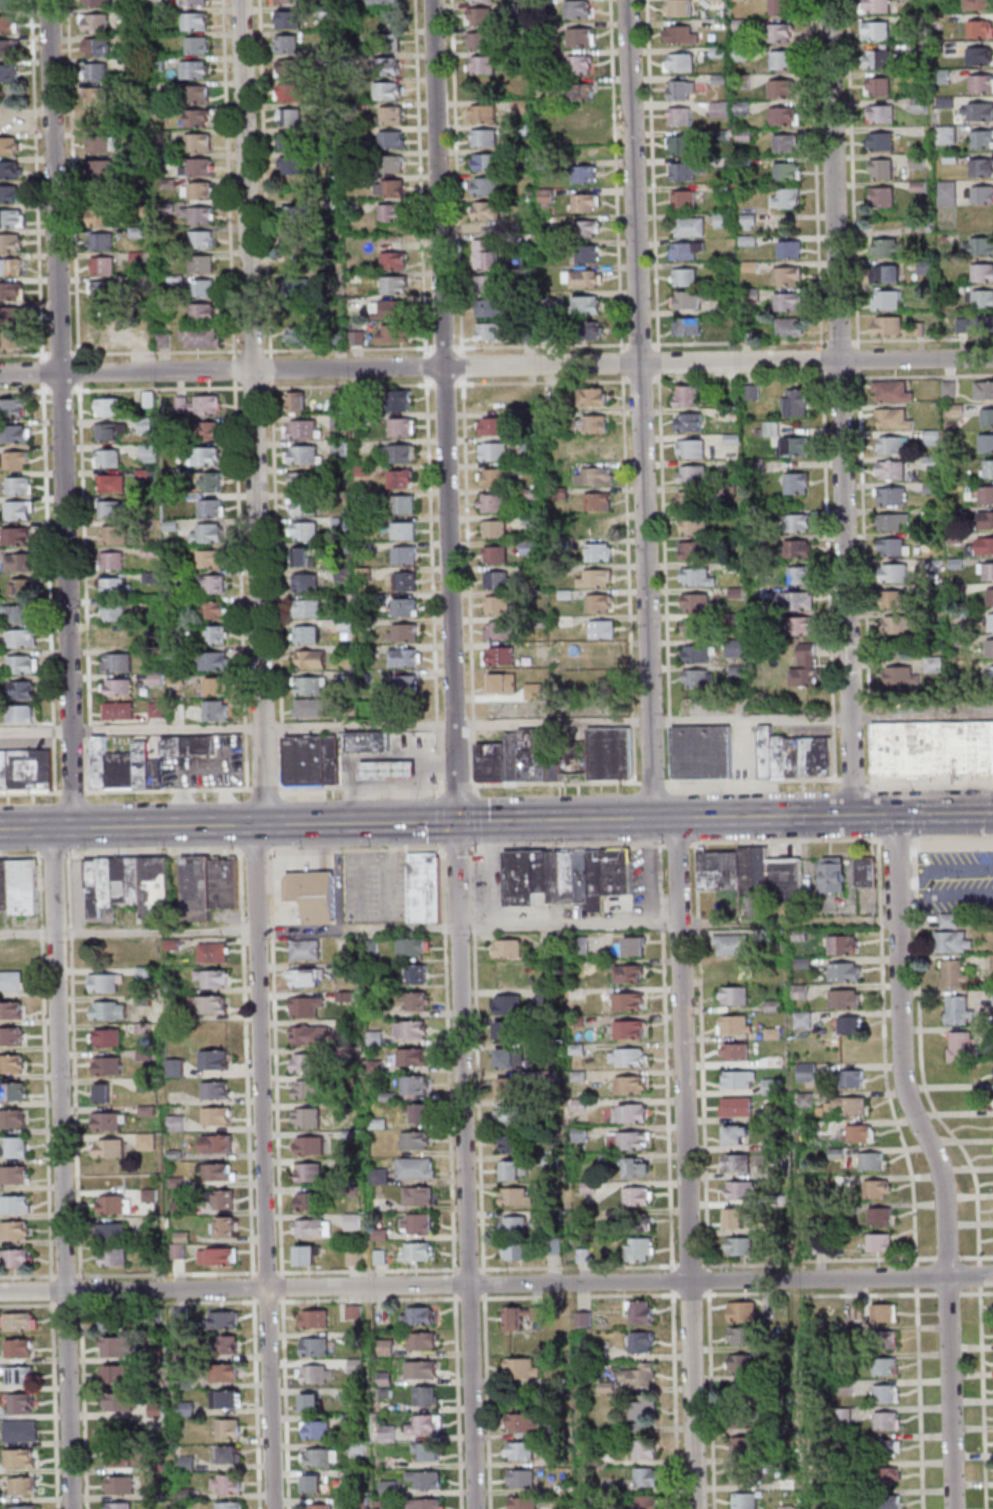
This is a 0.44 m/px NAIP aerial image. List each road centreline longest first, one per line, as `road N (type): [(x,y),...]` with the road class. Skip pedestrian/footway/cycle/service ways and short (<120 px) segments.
road 1 (residential): [(272,1508),(253,854),(263,780),(240,0)]
road 2 (residential): [(474,1508),(431,0)]
road 3 (secondary): [(992,812),(0,829)]
road 4 (residential): [(992,1277),(0,1293)]
road 5 (residential): [(992,359),(0,372)]
road 6 (residential): [(72,828),(47,0)]
road 7 (residential): [(652,818),(626,0)]
road 8 (residential): [(854,815),(826,0)]
road 9 (residential): [(952,1508),(943,1192),(900,1070),(894,815)]
road 10 (residential): [(696,1508),(675,818)]
road 11 (residential): [(71,1508),(51,828)]

